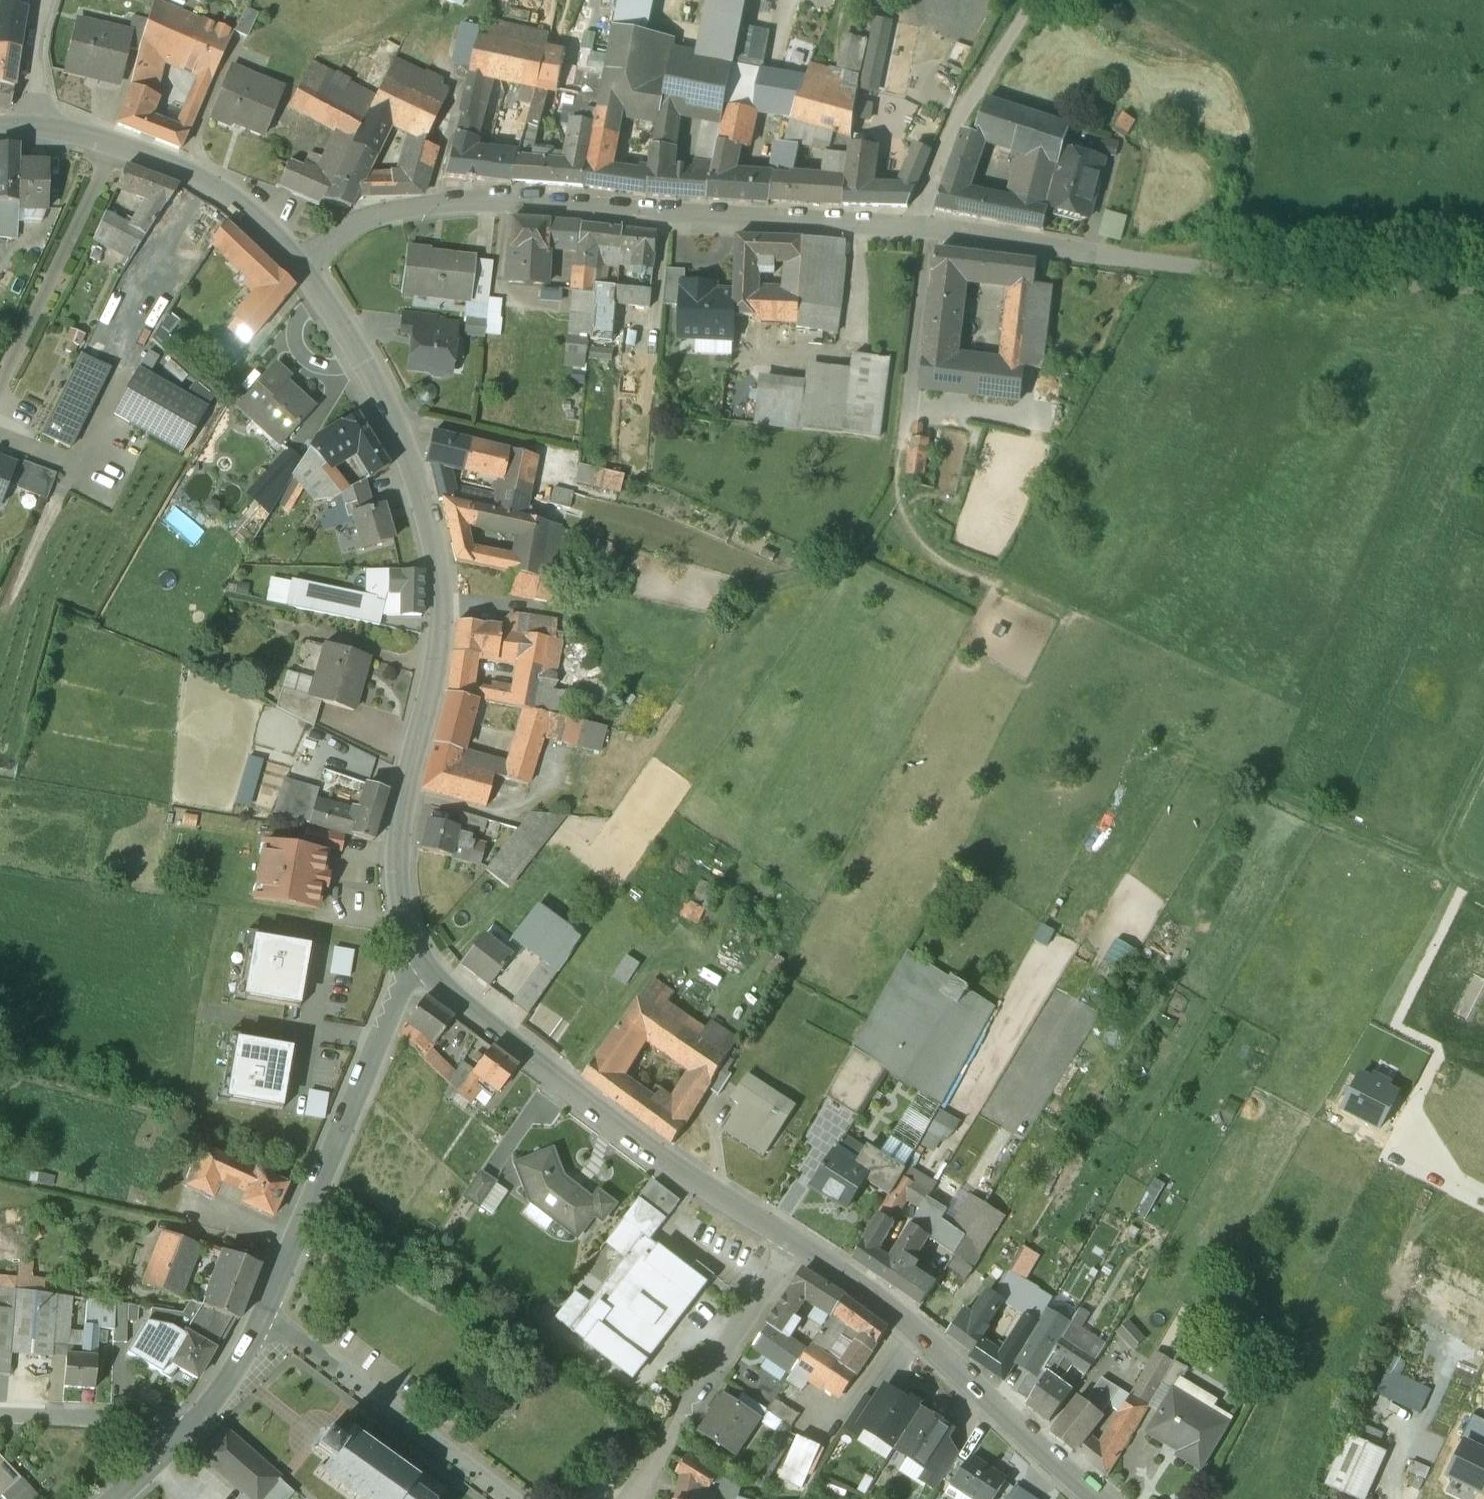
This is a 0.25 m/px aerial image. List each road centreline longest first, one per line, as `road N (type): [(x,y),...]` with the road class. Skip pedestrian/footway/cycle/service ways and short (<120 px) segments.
road 1 (residential): [(297,265),(396,216),(484,204),(926,230),(1147,262)]
road 2 (unclassified): [(421,959),(399,881),(410,770),(439,645),(438,576),(397,429)]
road 3 (unclassified): [(795,1247),(541,1074),(466,1012),(421,959)]
road 4 (unclassified): [(1093,1498),(907,1324),(795,1247)]
road 5 (unclassified): [(265,1314),(421,959)]
road 6 (unclassified): [(297,265),(258,222),(177,167),(91,136),(0,128)]
road 7 (track): [(1147,262),(1483,286)]
road 8 (residential): [(512,1498),(265,1314)]
road 9 (track): [(1203,773),(1483,889)]
road 10 (residential): [(631,1498),(795,1247)]
road 11 (track): [(926,230),(944,165),(1038,0)]
road 12 (residential): [(196,1421),(0,1415)]
road 13 (unclassified): [(397,429),(297,265)]
road 14 (residential): [(397,429),(428,420),(576,455)]
road 15 (track): [(67,472),(0,632)]
road 16 (unclassified): [(196,1421),(265,1314)]
road 17 (track): [(45,127),(43,0)]

